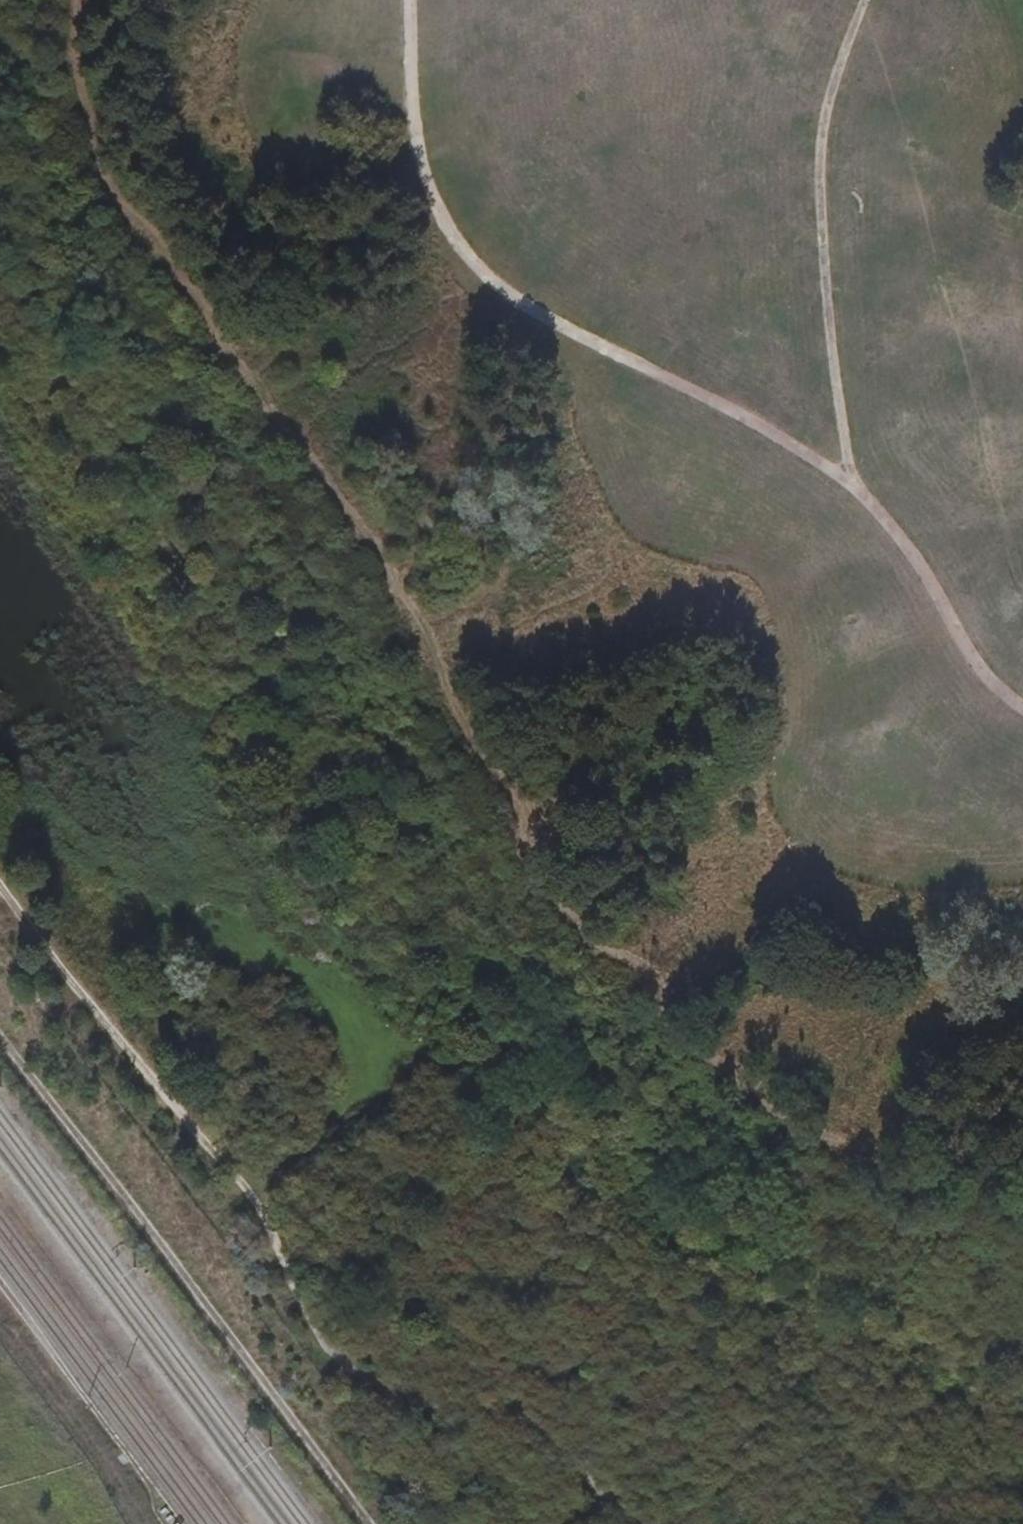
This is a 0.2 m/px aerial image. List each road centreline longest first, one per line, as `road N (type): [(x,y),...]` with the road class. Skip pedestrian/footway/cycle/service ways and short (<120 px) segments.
road 1 (track): [(0,865),(123,1042),(241,1167),(304,1308),(381,1379),(481,1402),(640,1523)]
road 2 (track): [(142,1523),(0,1320)]

